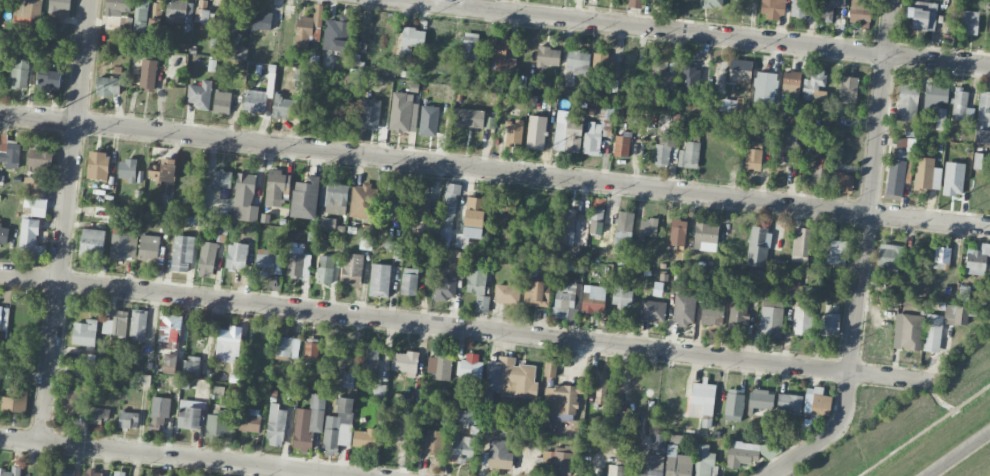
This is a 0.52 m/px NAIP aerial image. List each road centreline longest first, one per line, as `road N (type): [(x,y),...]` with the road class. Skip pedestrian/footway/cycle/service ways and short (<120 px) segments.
road 1 (residential): [(989,226),(0,113)]
road 2 (residential): [(937,381),(0,274)]
road 3 (residential): [(989,65),(421,0)]
road 4 (residential): [(892,0),(845,415),(767,475)]
road 5 (residential): [(90,0),(36,475)]
road 6 (residential): [(348,475),(0,436)]

